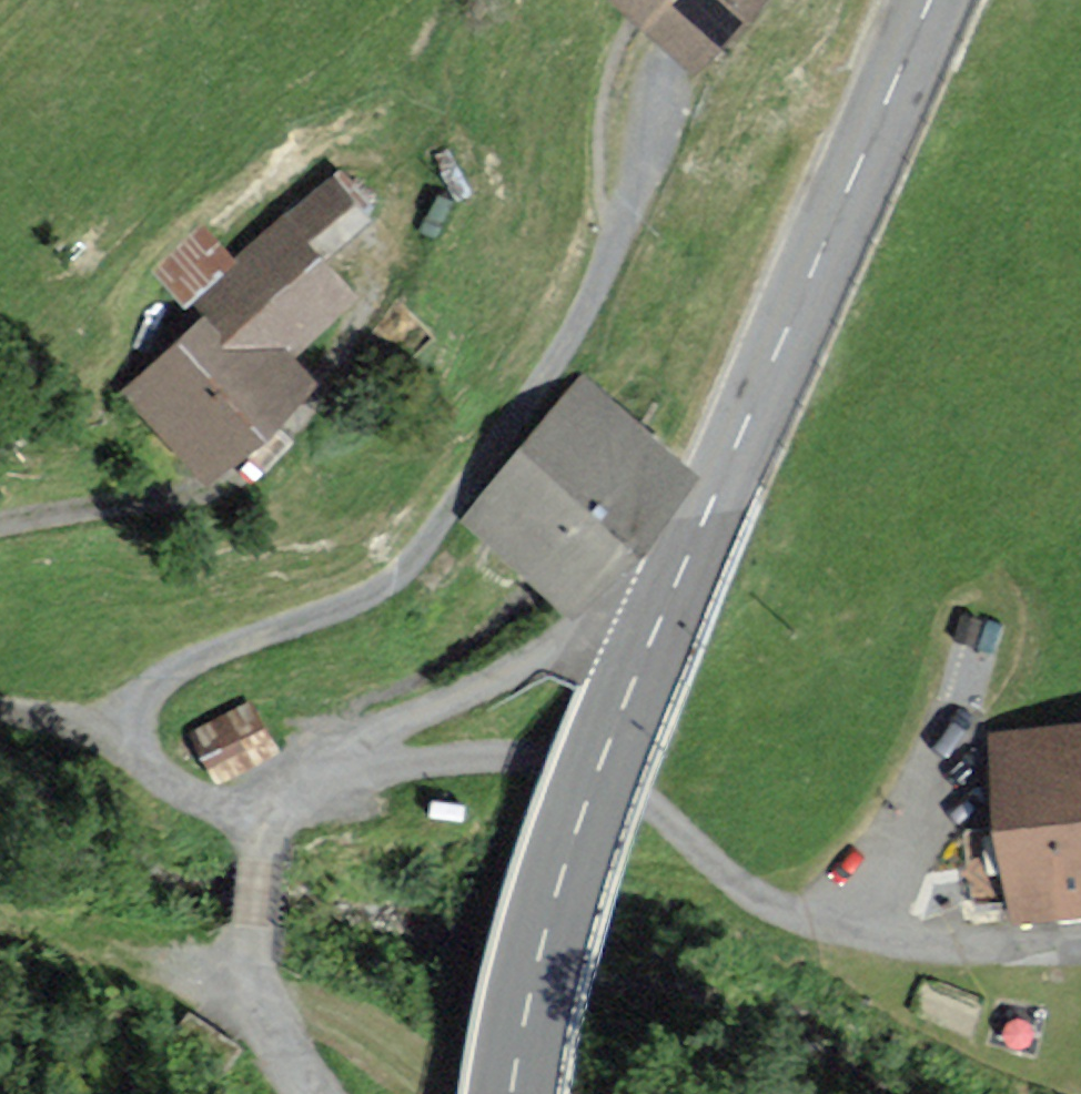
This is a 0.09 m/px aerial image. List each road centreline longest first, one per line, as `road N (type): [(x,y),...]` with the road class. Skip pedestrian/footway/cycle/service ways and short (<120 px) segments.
road 1 (residential): [(671,84),(610,259),(553,363),(411,560),(333,608),(157,679),(108,742)]
road 2 (residential): [(325,772),(533,759),(574,764),(643,796),(723,873),(803,920),(962,952),(1080,950)]
road 3 (secondary): [(656,629),(934,0)]
road 4 (secondary): [(512,1093),(547,930),(656,629)]
road 5 (residential): [(656,629),(611,620),(325,772)]
road 6 (residential): [(323,391),(262,462),(205,494),(0,528)]
road 7 (residential): [(260,835),(254,960),(268,1009),(323,1093)]
road 8 (residential): [(108,742),(234,830),(260,835)]

